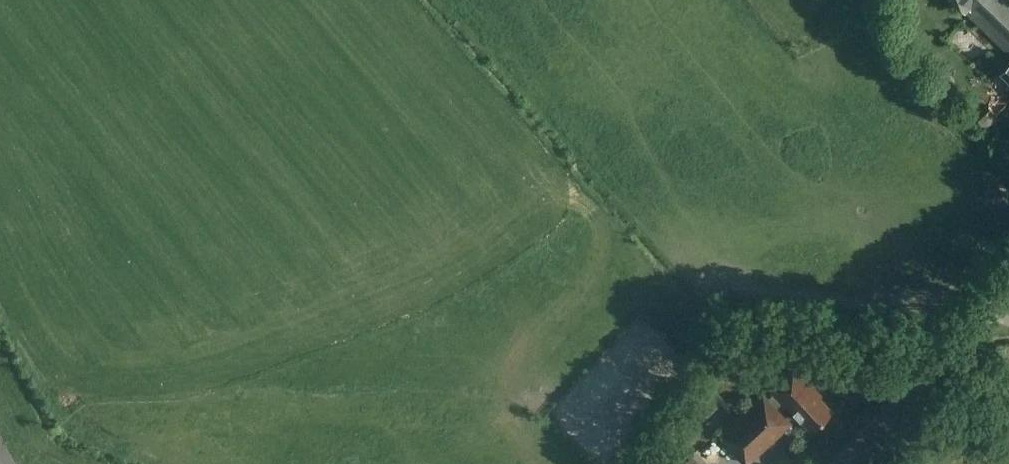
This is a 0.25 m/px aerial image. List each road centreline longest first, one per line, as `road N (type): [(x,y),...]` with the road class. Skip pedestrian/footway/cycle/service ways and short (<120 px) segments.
road 1 (unclassified): [(842,463),(1008,292)]

